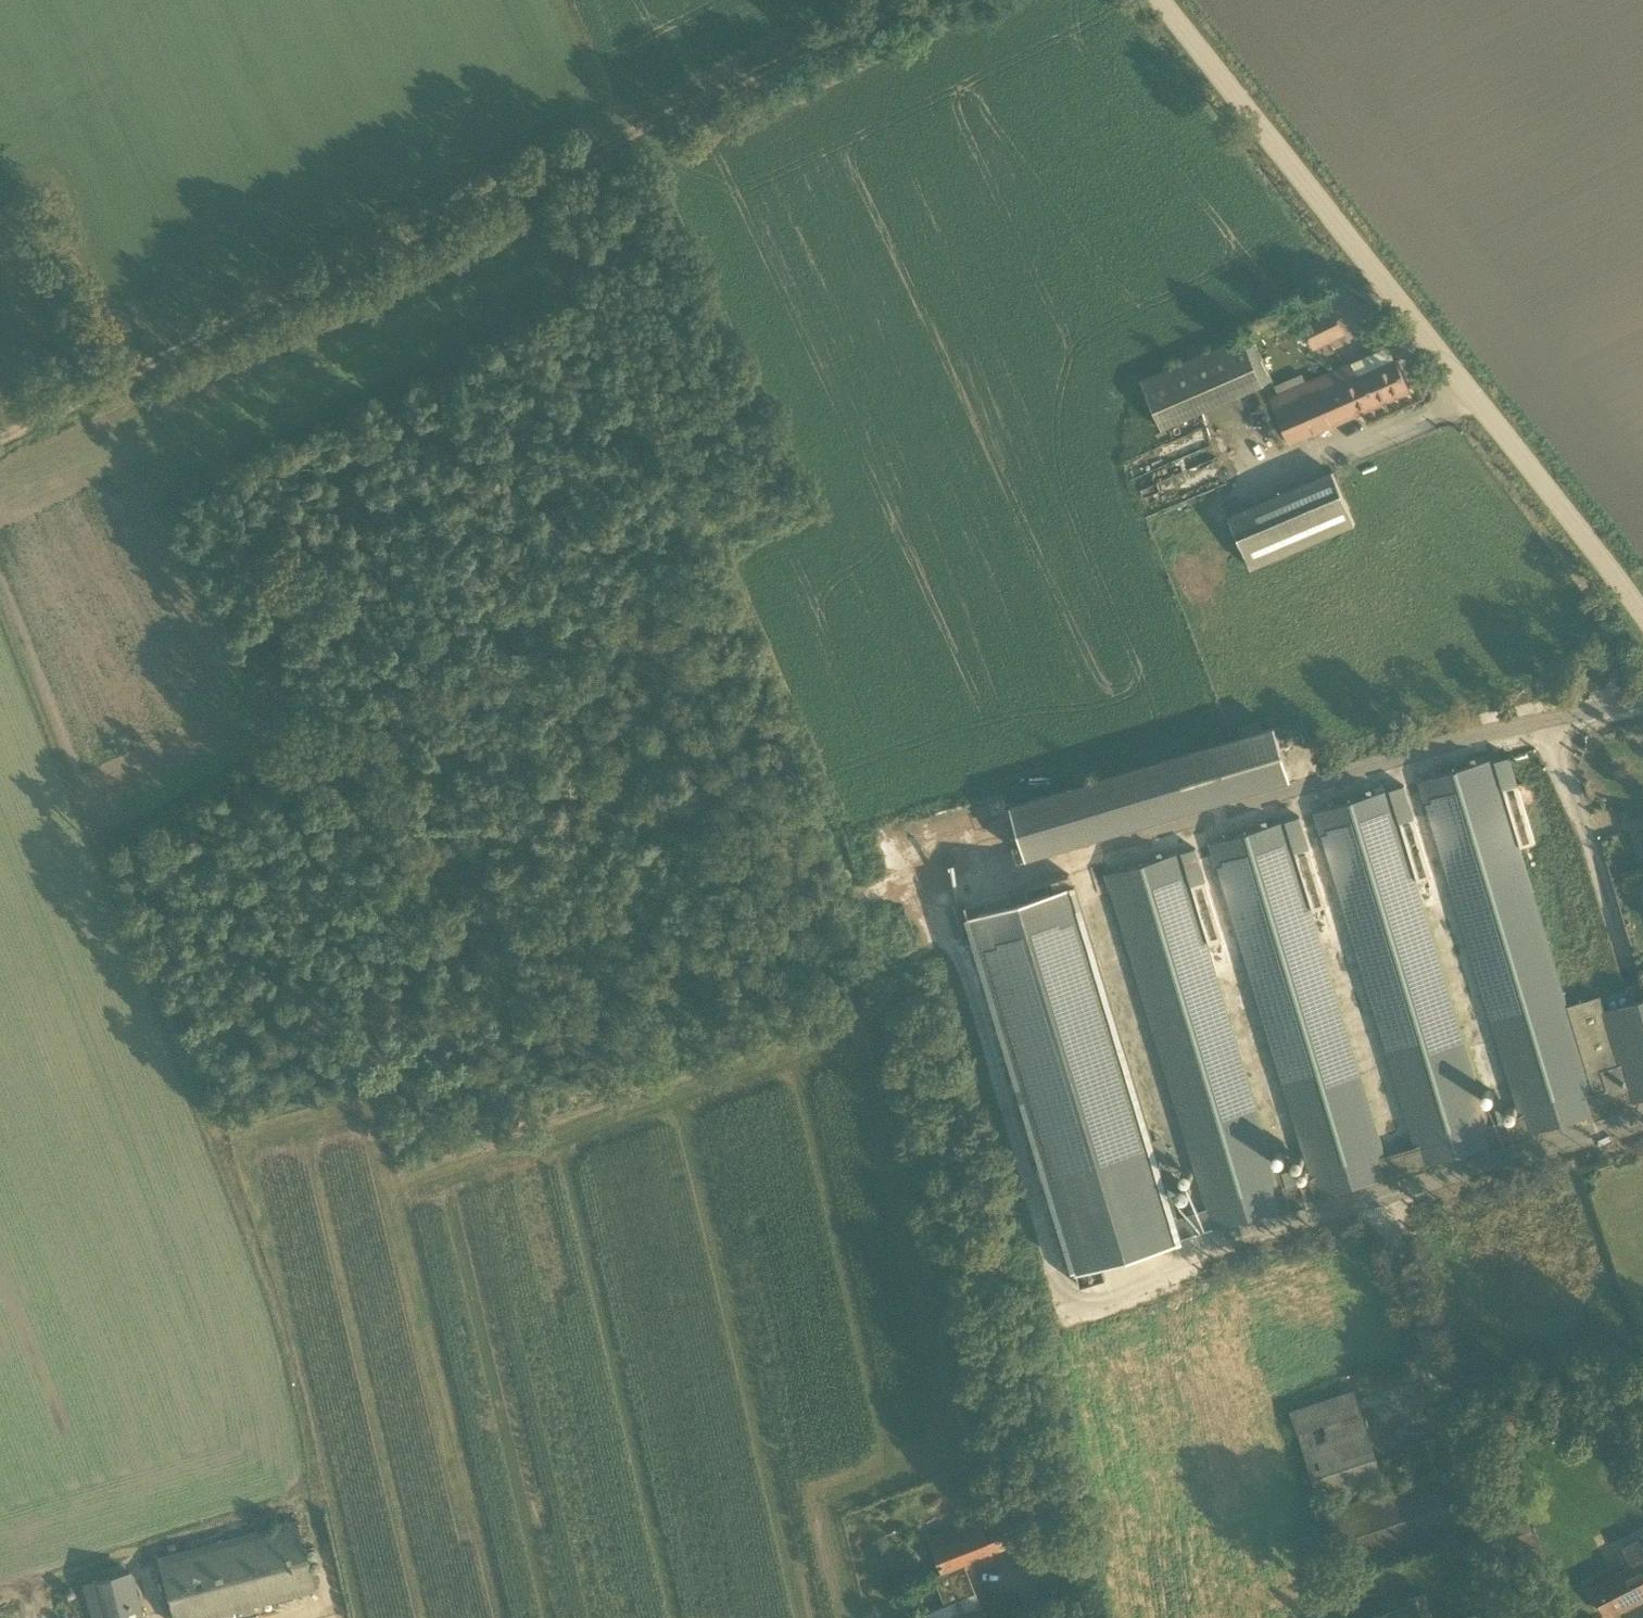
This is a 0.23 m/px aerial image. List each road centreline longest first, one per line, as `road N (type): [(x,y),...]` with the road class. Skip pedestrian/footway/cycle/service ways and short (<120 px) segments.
road 1 (track): [(907,0),(0,438)]
road 2 (unclassified): [(1642,622),(1153,0)]

